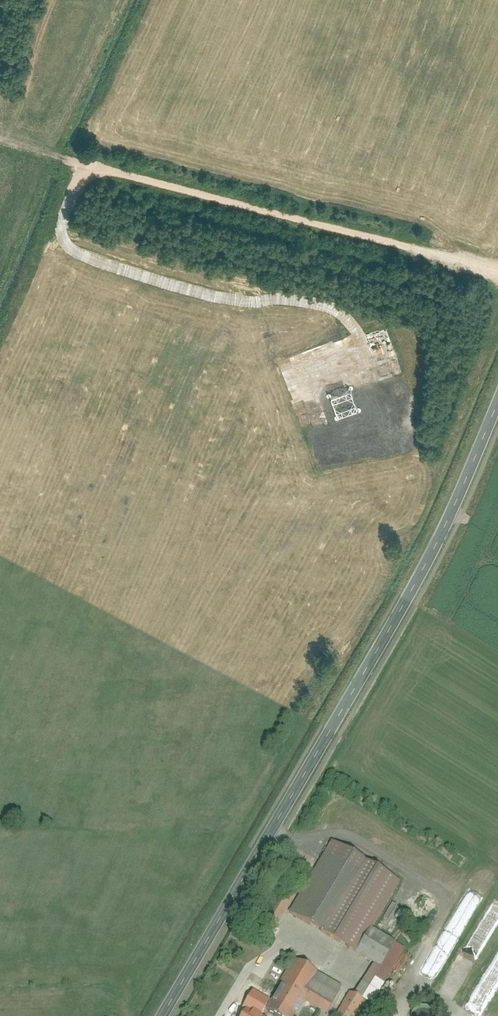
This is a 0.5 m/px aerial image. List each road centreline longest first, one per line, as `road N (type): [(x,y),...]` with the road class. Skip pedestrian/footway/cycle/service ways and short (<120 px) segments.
road 1 (tertiary): [(161,1015),(422,568),(497,399)]
road 2 (track): [(0,139),(497,272)]

